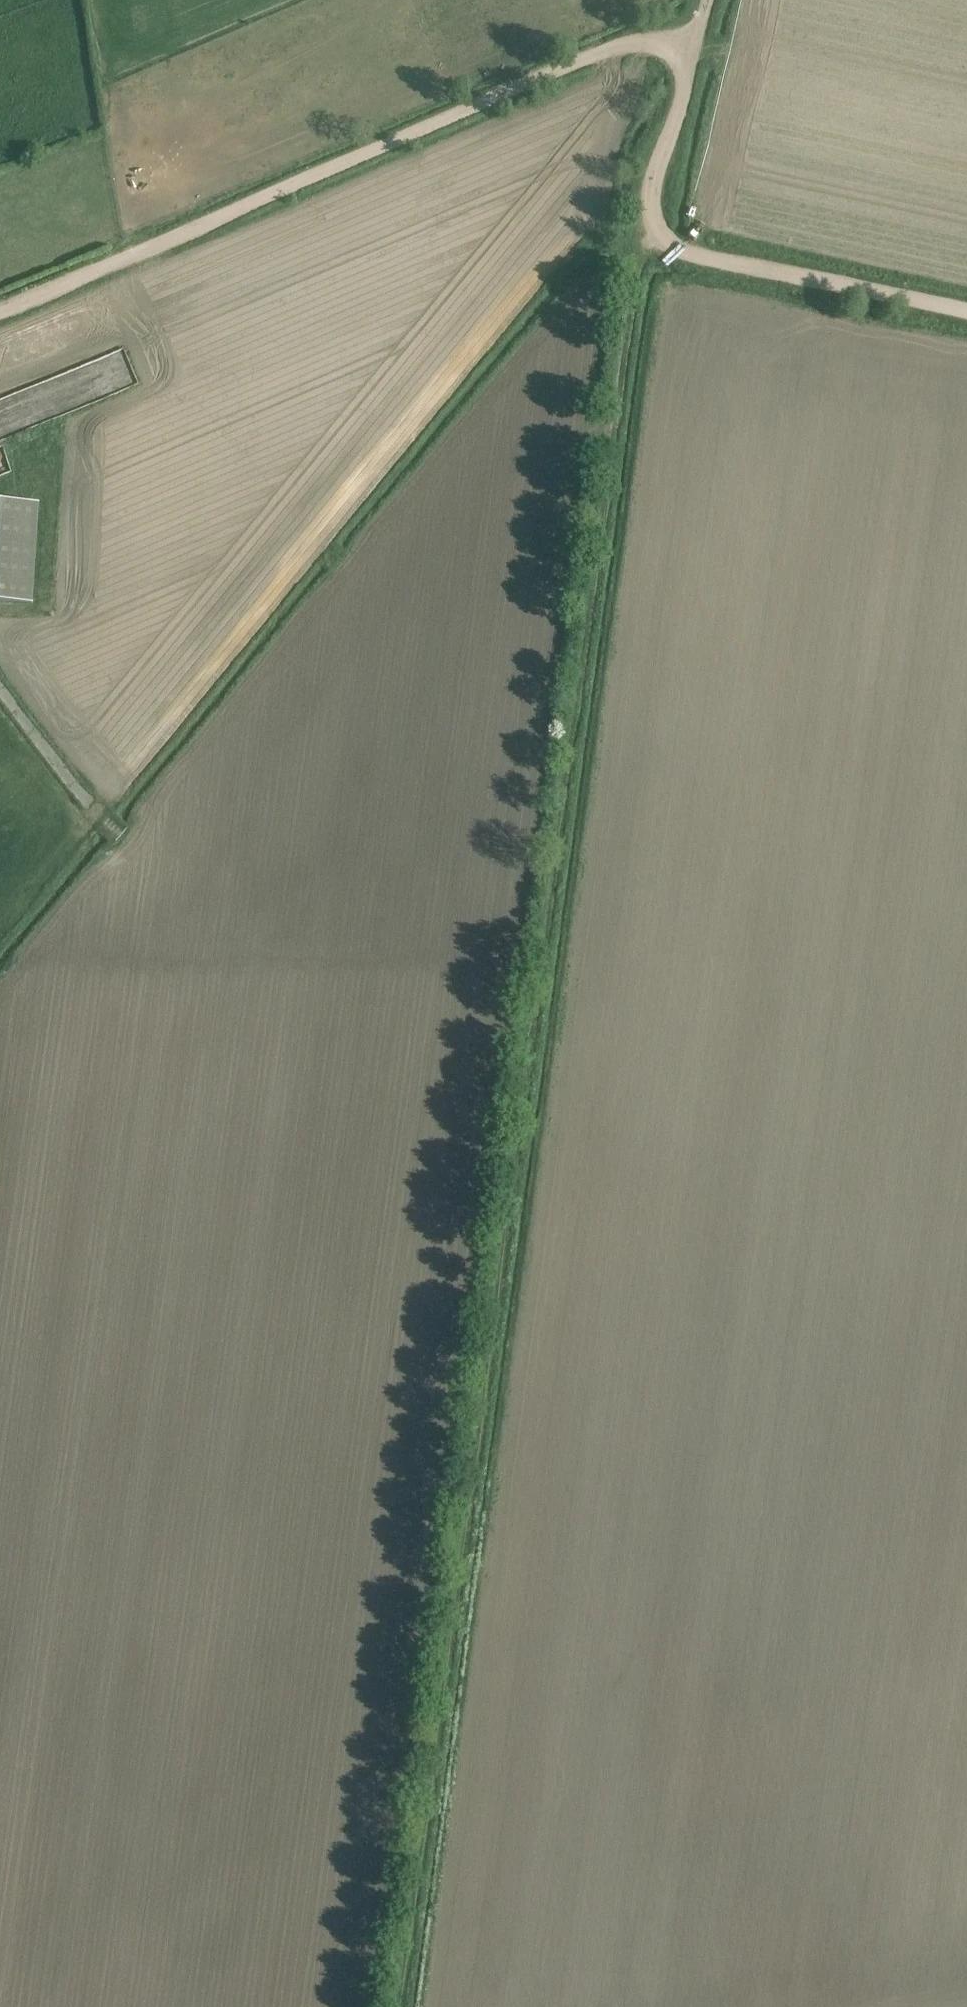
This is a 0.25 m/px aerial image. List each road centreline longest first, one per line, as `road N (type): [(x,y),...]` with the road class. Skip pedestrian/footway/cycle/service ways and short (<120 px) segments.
road 1 (track): [(403,2006),(640,261),(656,231)]
road 2 (track): [(0,309),(634,41),(671,47),(690,67)]
road 3 (track): [(656,231),(684,250),(966,310)]
road 4 (track): [(656,231),(645,207),(648,172),(709,0)]

